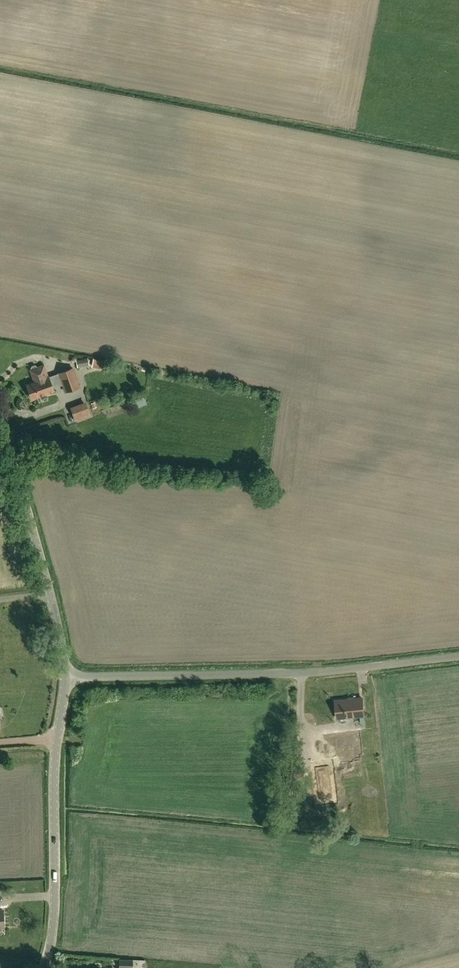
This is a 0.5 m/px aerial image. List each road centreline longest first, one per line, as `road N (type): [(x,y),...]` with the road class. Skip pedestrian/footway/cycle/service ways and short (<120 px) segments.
road 1 (unclassified): [(458,658),(319,673),(66,679)]
road 2 (unclassified): [(46,967),(66,679)]
road 3 (unclassified): [(66,679),(53,598),(0,432)]

